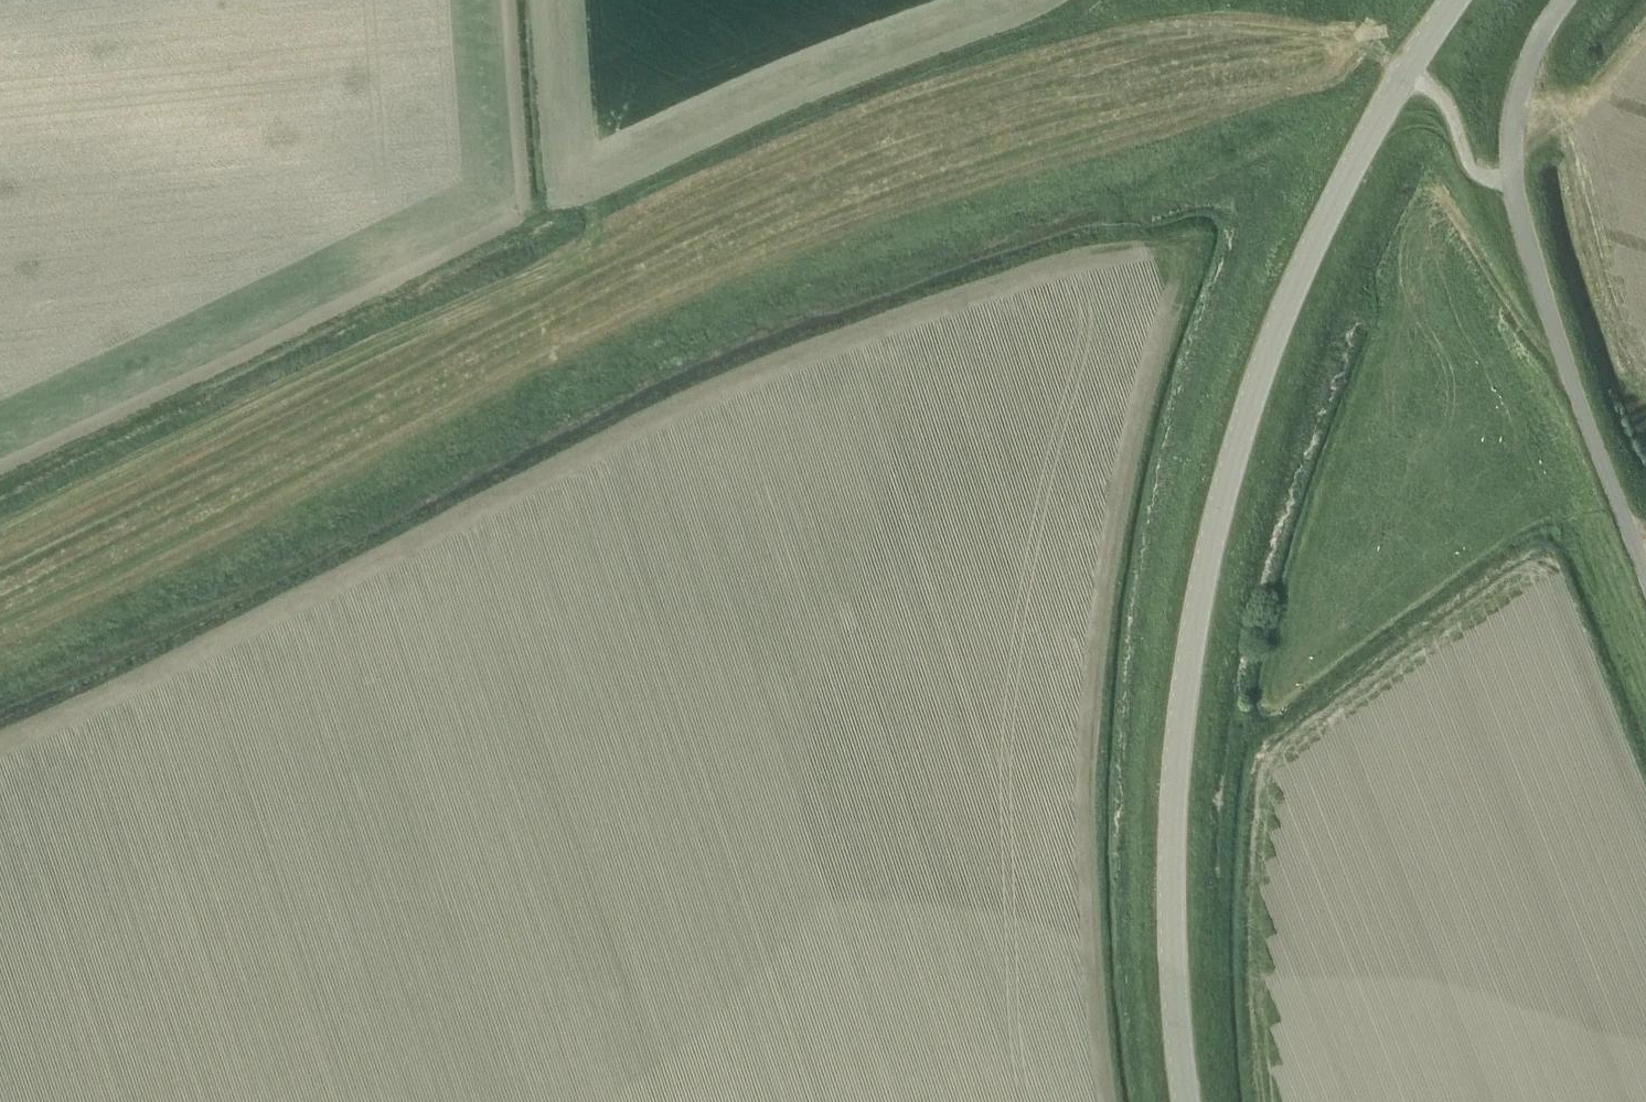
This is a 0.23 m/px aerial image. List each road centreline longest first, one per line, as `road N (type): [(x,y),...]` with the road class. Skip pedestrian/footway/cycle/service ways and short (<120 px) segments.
road 1 (tertiary): [(1187,1101),(1174,963),(1174,805),(1197,618),(1218,519),(1267,360),(1322,230),(1405,73),(1455,0)]
road 2 (unclassified): [(1645,575),(1572,381),(1513,178),(1524,74),(1564,0)]

